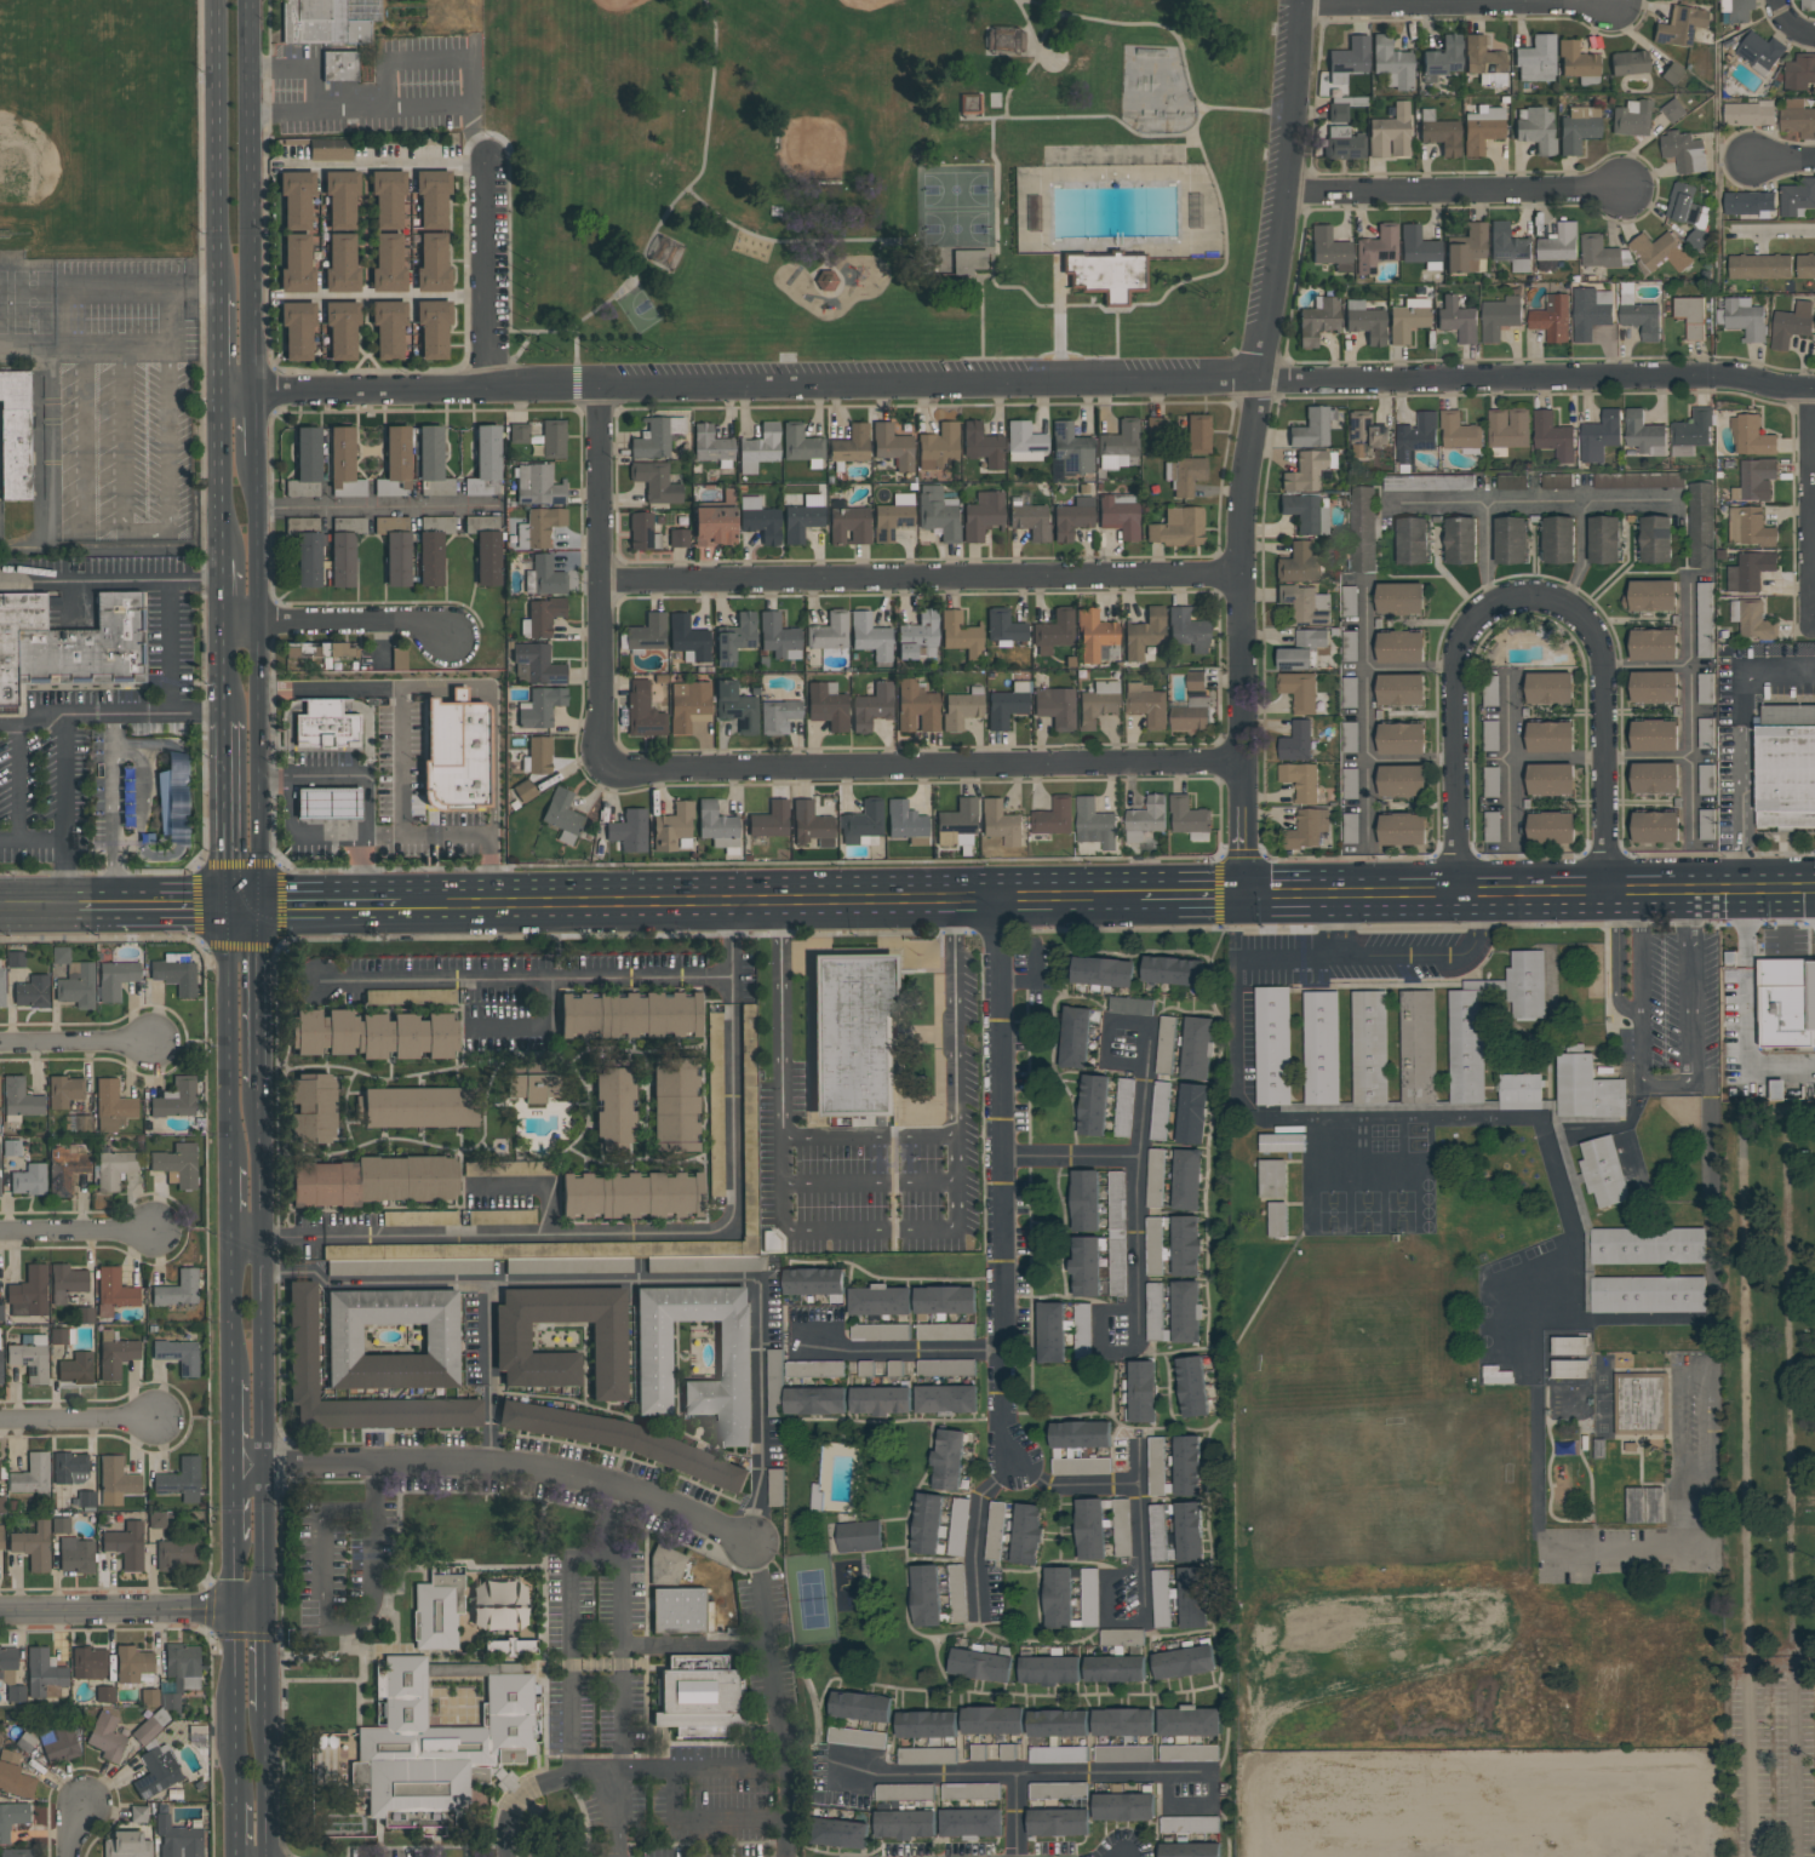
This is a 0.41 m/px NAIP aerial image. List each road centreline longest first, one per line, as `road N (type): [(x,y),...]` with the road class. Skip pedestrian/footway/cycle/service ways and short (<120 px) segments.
road 1 (residential): [(222,395),(1727,373),(1769,389),(1814,389)]
road 2 (residential): [(1302,0),(1287,193),(1239,517),(1238,892)]
road 3 (residential): [(995,894),(1003,1438),(1015,1473),(979,1502),(978,1615)]
road 4 (primary): [(400,907),(1139,893)]
road 5 (residential): [(1461,887),(1454,663),(1504,601),(1540,600),(1571,612),(1603,659),(1604,888)]
road 6 (residential): [(605,581),(1238,579)]
road 7 (residential): [(608,769),(1239,763)]
road 8 (primary): [(1238,892),(1814,888)]
road 9 (secondary): [(260,911),(263,627),(254,454)]
road 10 (residential): [(602,388),(608,769)]
road 11 (residential): [(834,1763),(869,1776),(1202,1776)]
road 12 (secondary): [(269,1616),(265,1273)]
road 13 (residential): [(1287,193),(1619,189)]
road 14 (residential): [(1151,1027),(1135,1164),(1136,1354)]
road 15 (residential): [(1302,1),(1610,0)]
road 16 (secondary): [(219,0),(221,292)]
road 17 (residential): [(491,1465),(612,1484),(751,1543)]
road 18 (residential): [(236,1466),(491,1465)]
road 19 (secondary): [(228,911),(231,1165)]
road 20 (residential): [(1813,389),(1813,629)]
road 21 (tertiary): [(236,1615),(0,1611)]
road 22 (secondary): [(252,395),(248,170)]
road 23 (residential): [(451,636),(416,623),(229,626)]
road 24 (residential): [(492,165),(496,389)]
road 25 (residential): [(1584,499),(1483,499),(1485,581),(1504,601)]
road 26 (residential): [(803,1351),(1002,1354)]
road 27 (residential): [(1564,608),(1582,562),(1584,499),(1667,497)]
road 28 (secondary): [(229,721),(228,911)]
road 29 (secondary): [(236,1615),(236,1800)]
road 30 (residential): [(1138,1439),(1145,1622)]
road 31 (secondary): [(263,1087),(260,911)]
road 32 (secondary): [(248,170),(248,0)]
road 33 (secondary): [(222,395),(227,560)]
road 34 (residential): [(0,1421),(160,1420)]
road 35 (residential): [(0,1043),(160,1042)]
road 36 (residential): [(0,1231),(155,1228)]
road 37 (secondary): [(233,1234),(235,1381)]
road 38 (secondary): [(264,1234),(263,1087)]
road 39 (secondary): [(269,1856),(269,1709)]
road 40 (residential): [(1135,1164),(995,1156)]
road 41 (primary): [(260,911),(400,907)]
road 42 (residential): [(1015,1473),(1053,1488),(1143,1491)]

